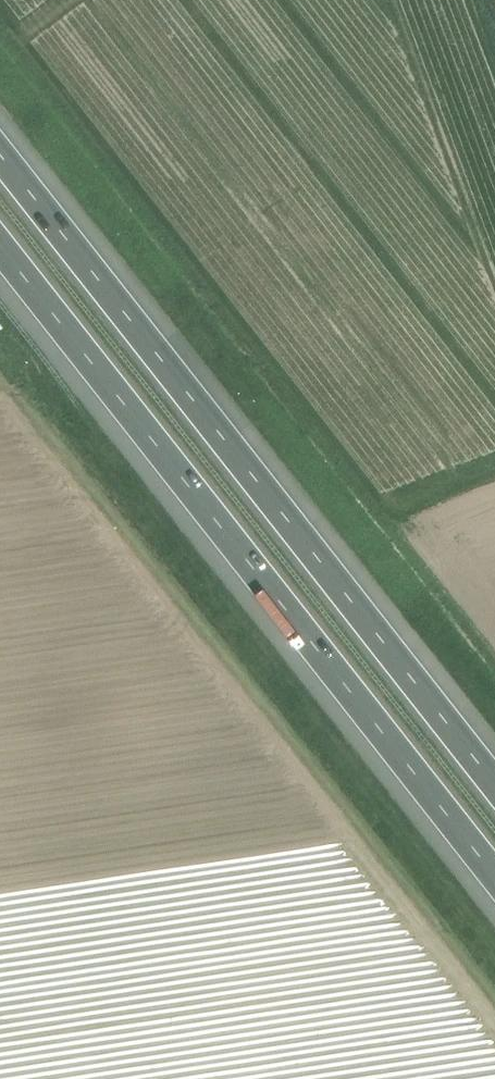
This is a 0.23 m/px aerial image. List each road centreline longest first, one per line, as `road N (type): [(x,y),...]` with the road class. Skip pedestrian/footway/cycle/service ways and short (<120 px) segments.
road 1 (motorway): [(0,247),(494,878)]
road 2 (motorway): [(494,783),(0,153)]

